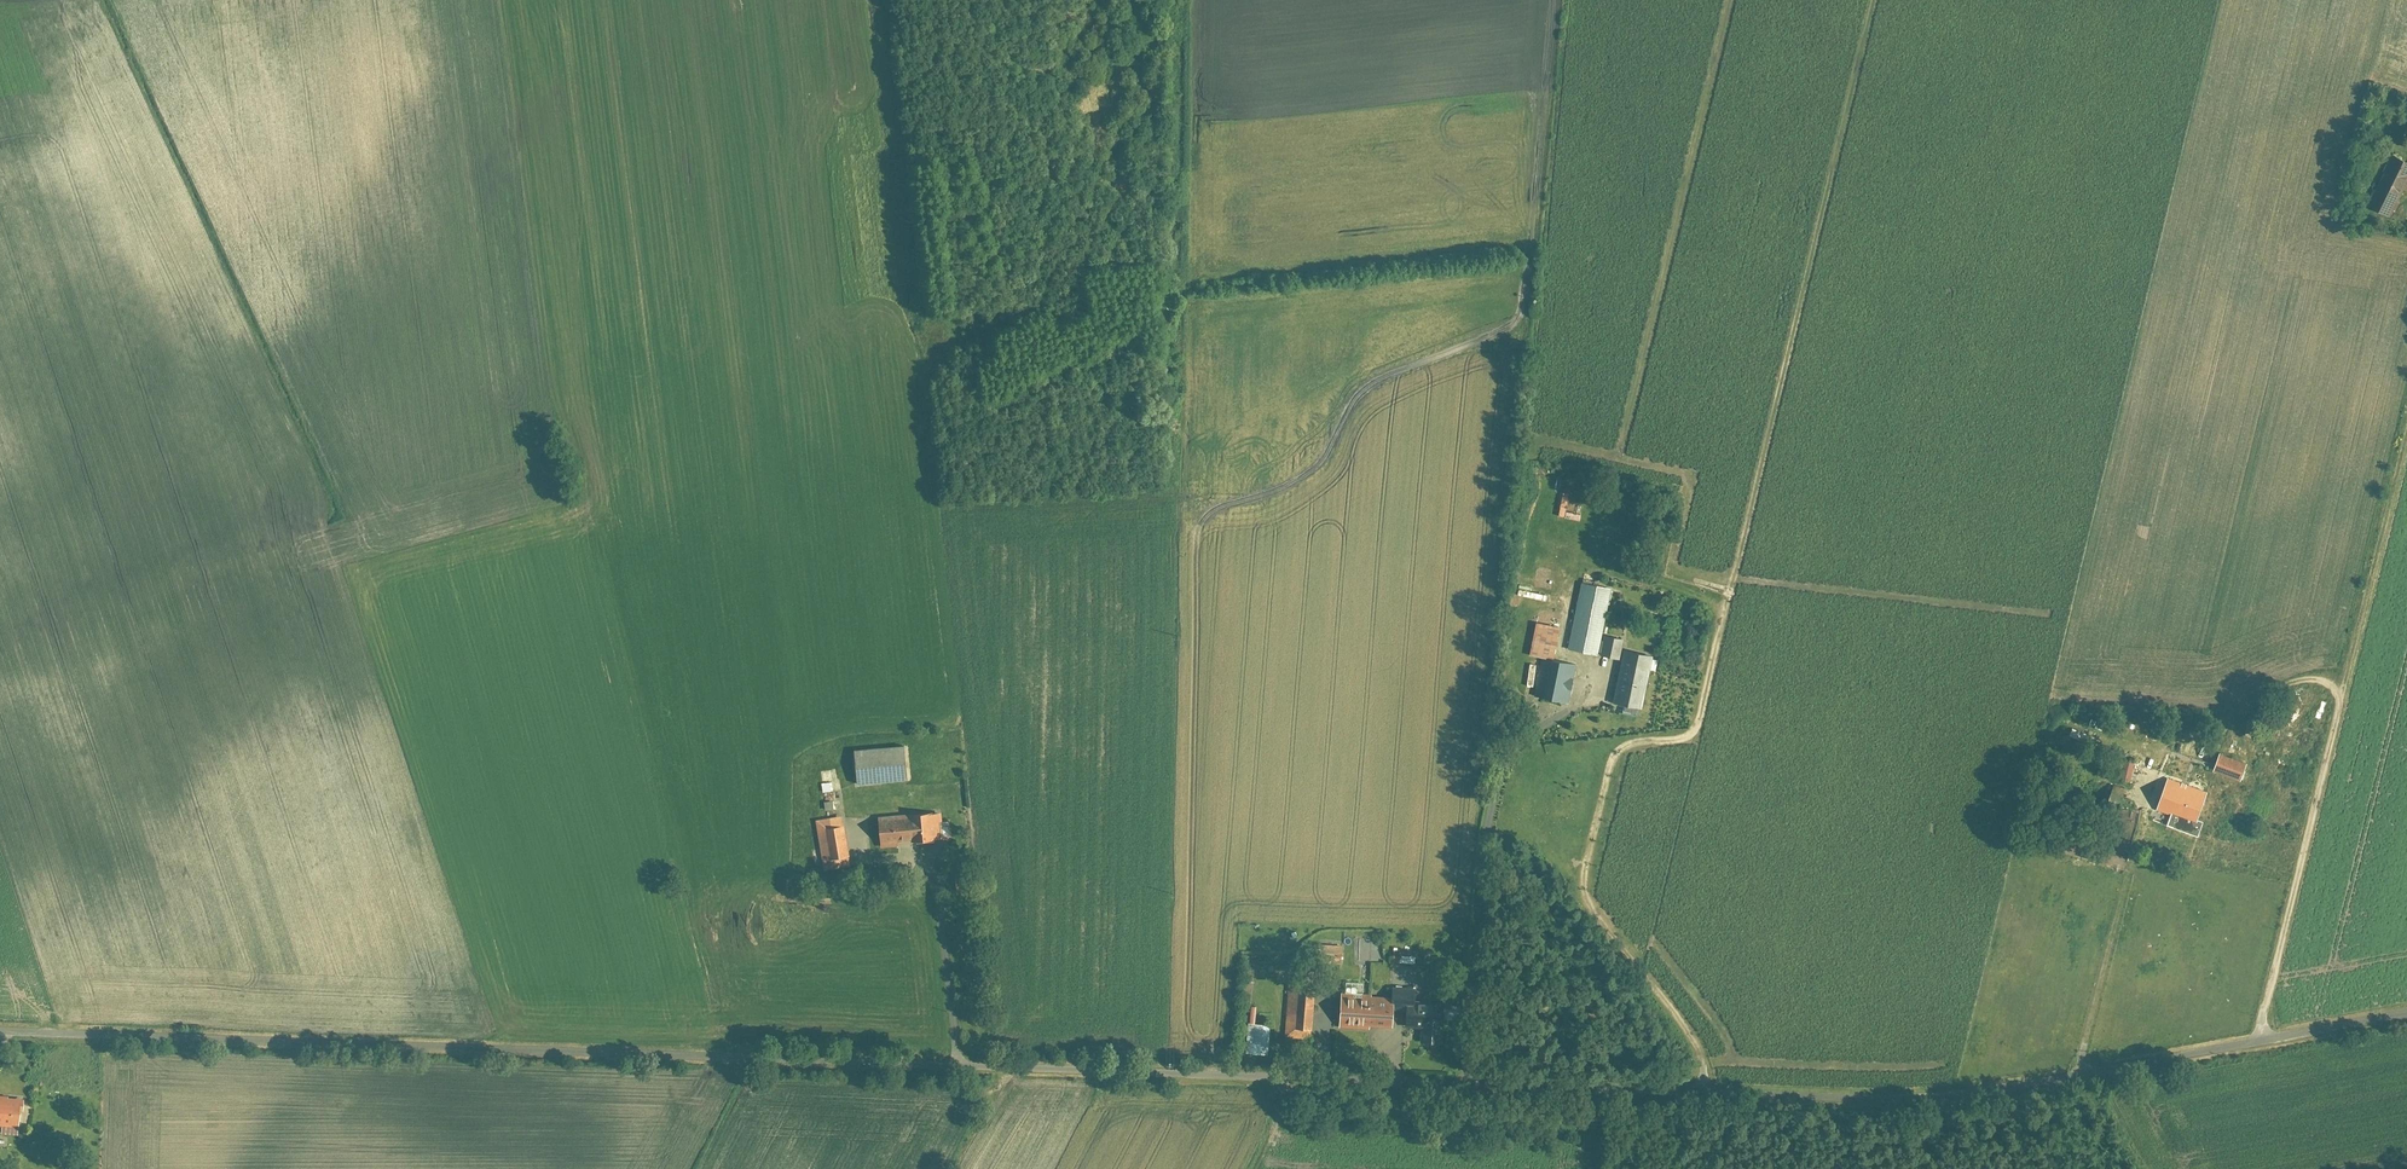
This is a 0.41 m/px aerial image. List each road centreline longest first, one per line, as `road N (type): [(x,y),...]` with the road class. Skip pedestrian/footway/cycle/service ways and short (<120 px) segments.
road 1 (residential): [(0,1032),(1960,1098),(2406,1017)]
road 2 (track): [(2406,422),(2257,1044)]

